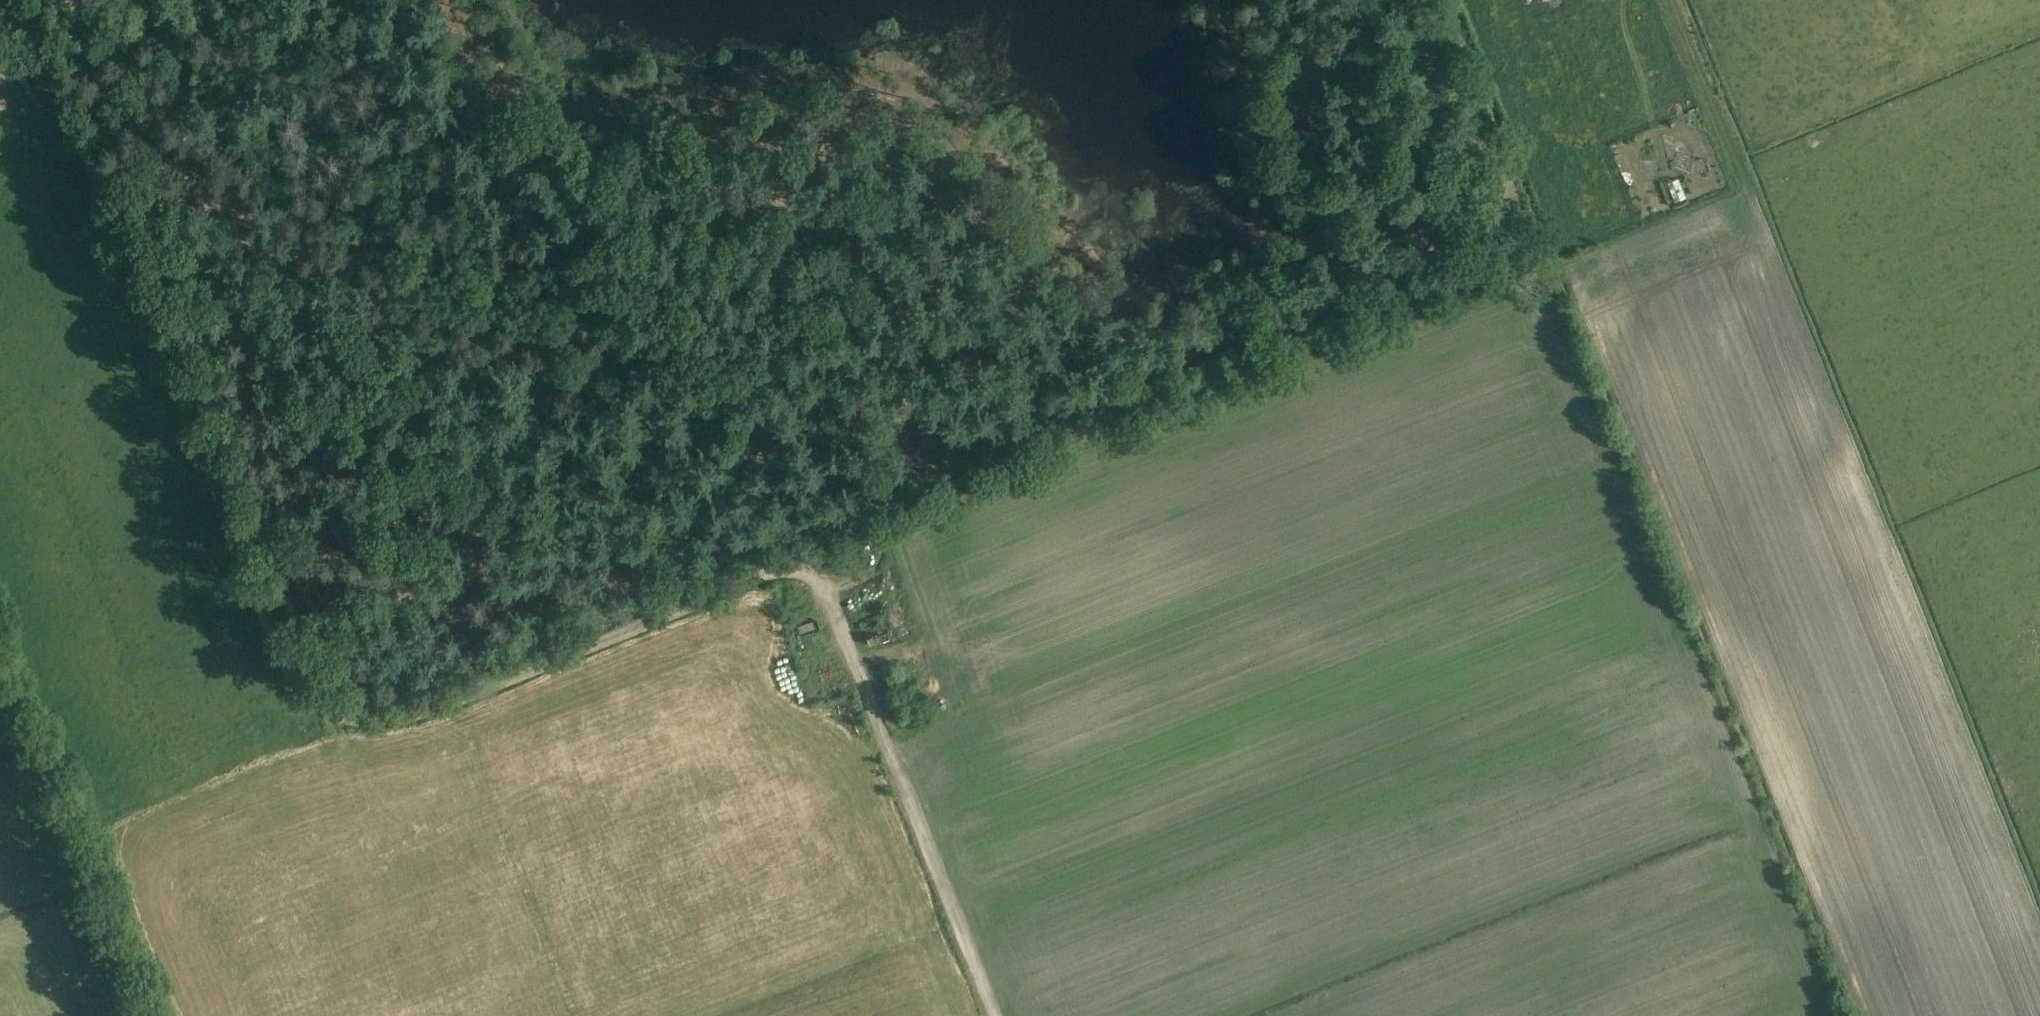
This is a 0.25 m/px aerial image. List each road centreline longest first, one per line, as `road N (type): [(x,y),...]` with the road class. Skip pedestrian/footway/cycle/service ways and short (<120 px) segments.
road 1 (track): [(0,75),(32,72),(63,85),(289,656),(320,693),(360,713),(433,710),(770,575),(800,574),(827,594),(997,1015)]
road 2 (track): [(1667,0),(1747,193)]

